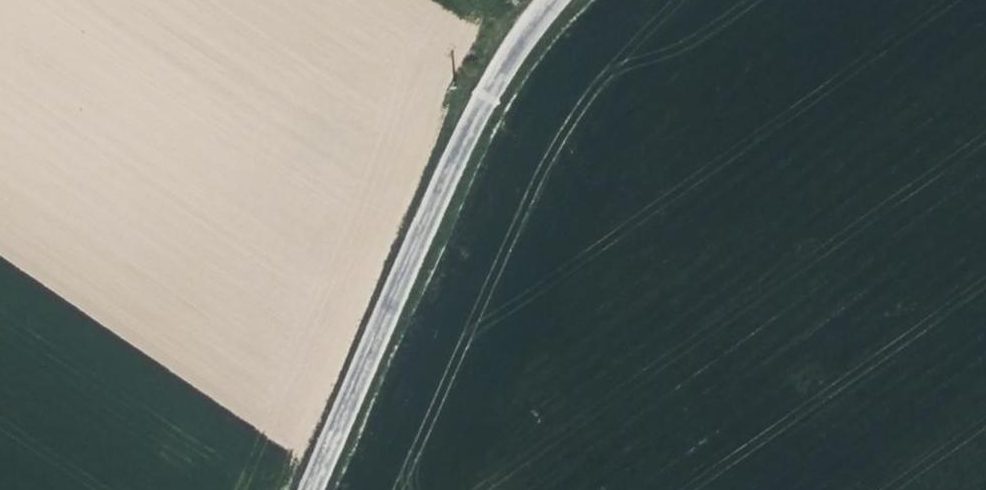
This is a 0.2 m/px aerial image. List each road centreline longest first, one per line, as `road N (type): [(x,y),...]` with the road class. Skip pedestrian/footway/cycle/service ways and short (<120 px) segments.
road 1 (tertiary): [(311,489),(463,139),(507,47),(547,0)]

